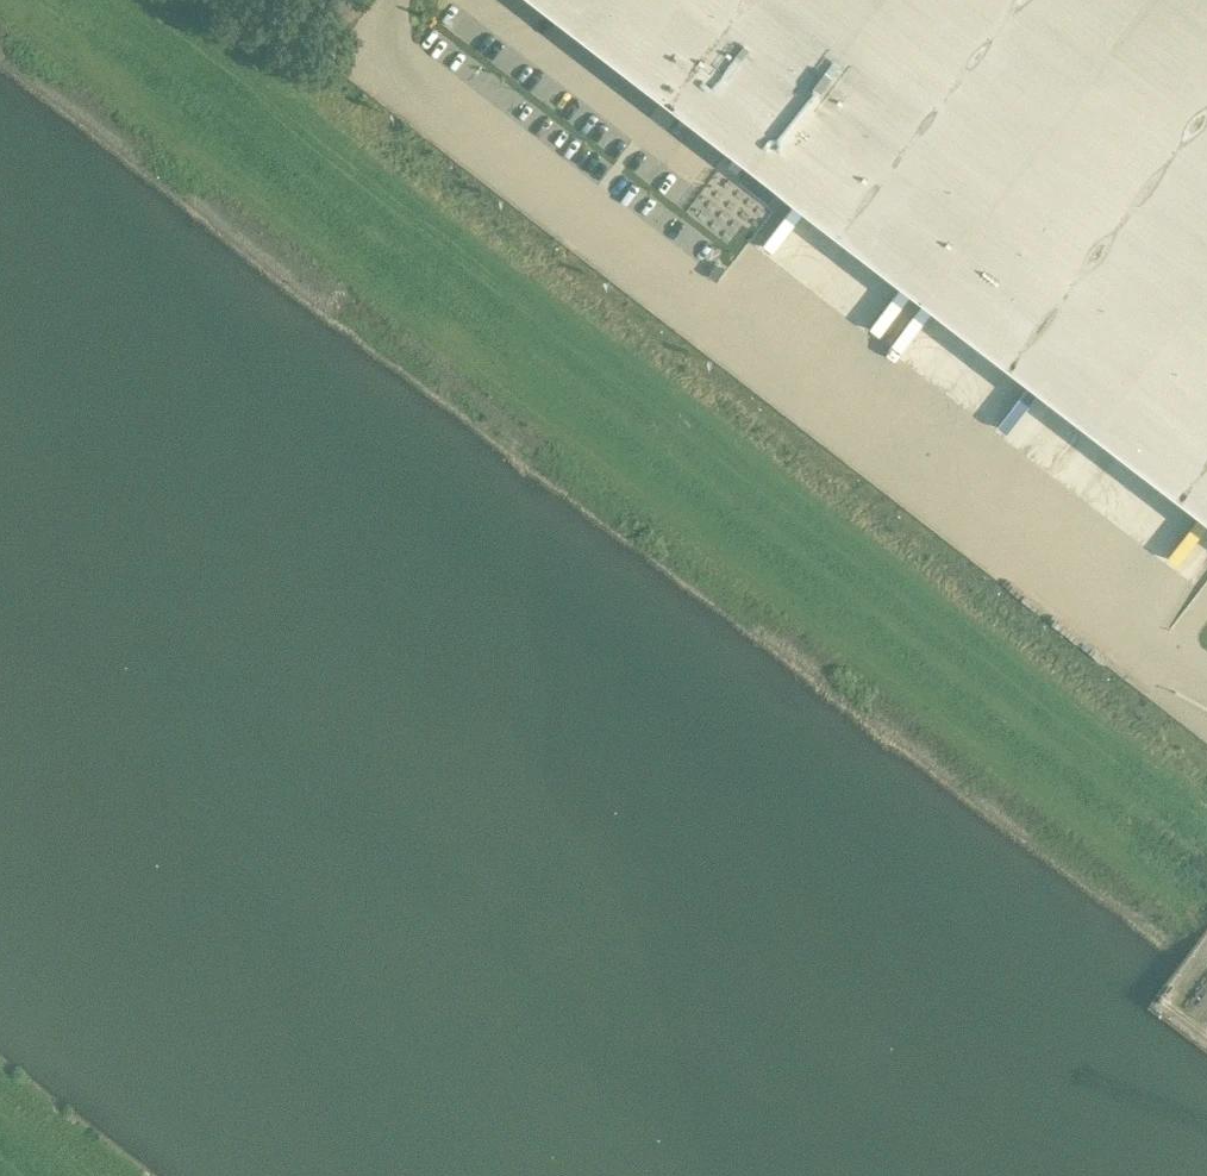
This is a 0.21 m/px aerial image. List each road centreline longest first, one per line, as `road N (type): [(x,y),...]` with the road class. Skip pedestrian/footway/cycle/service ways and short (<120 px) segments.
road 1 (track): [(1206,679),(327,0)]

